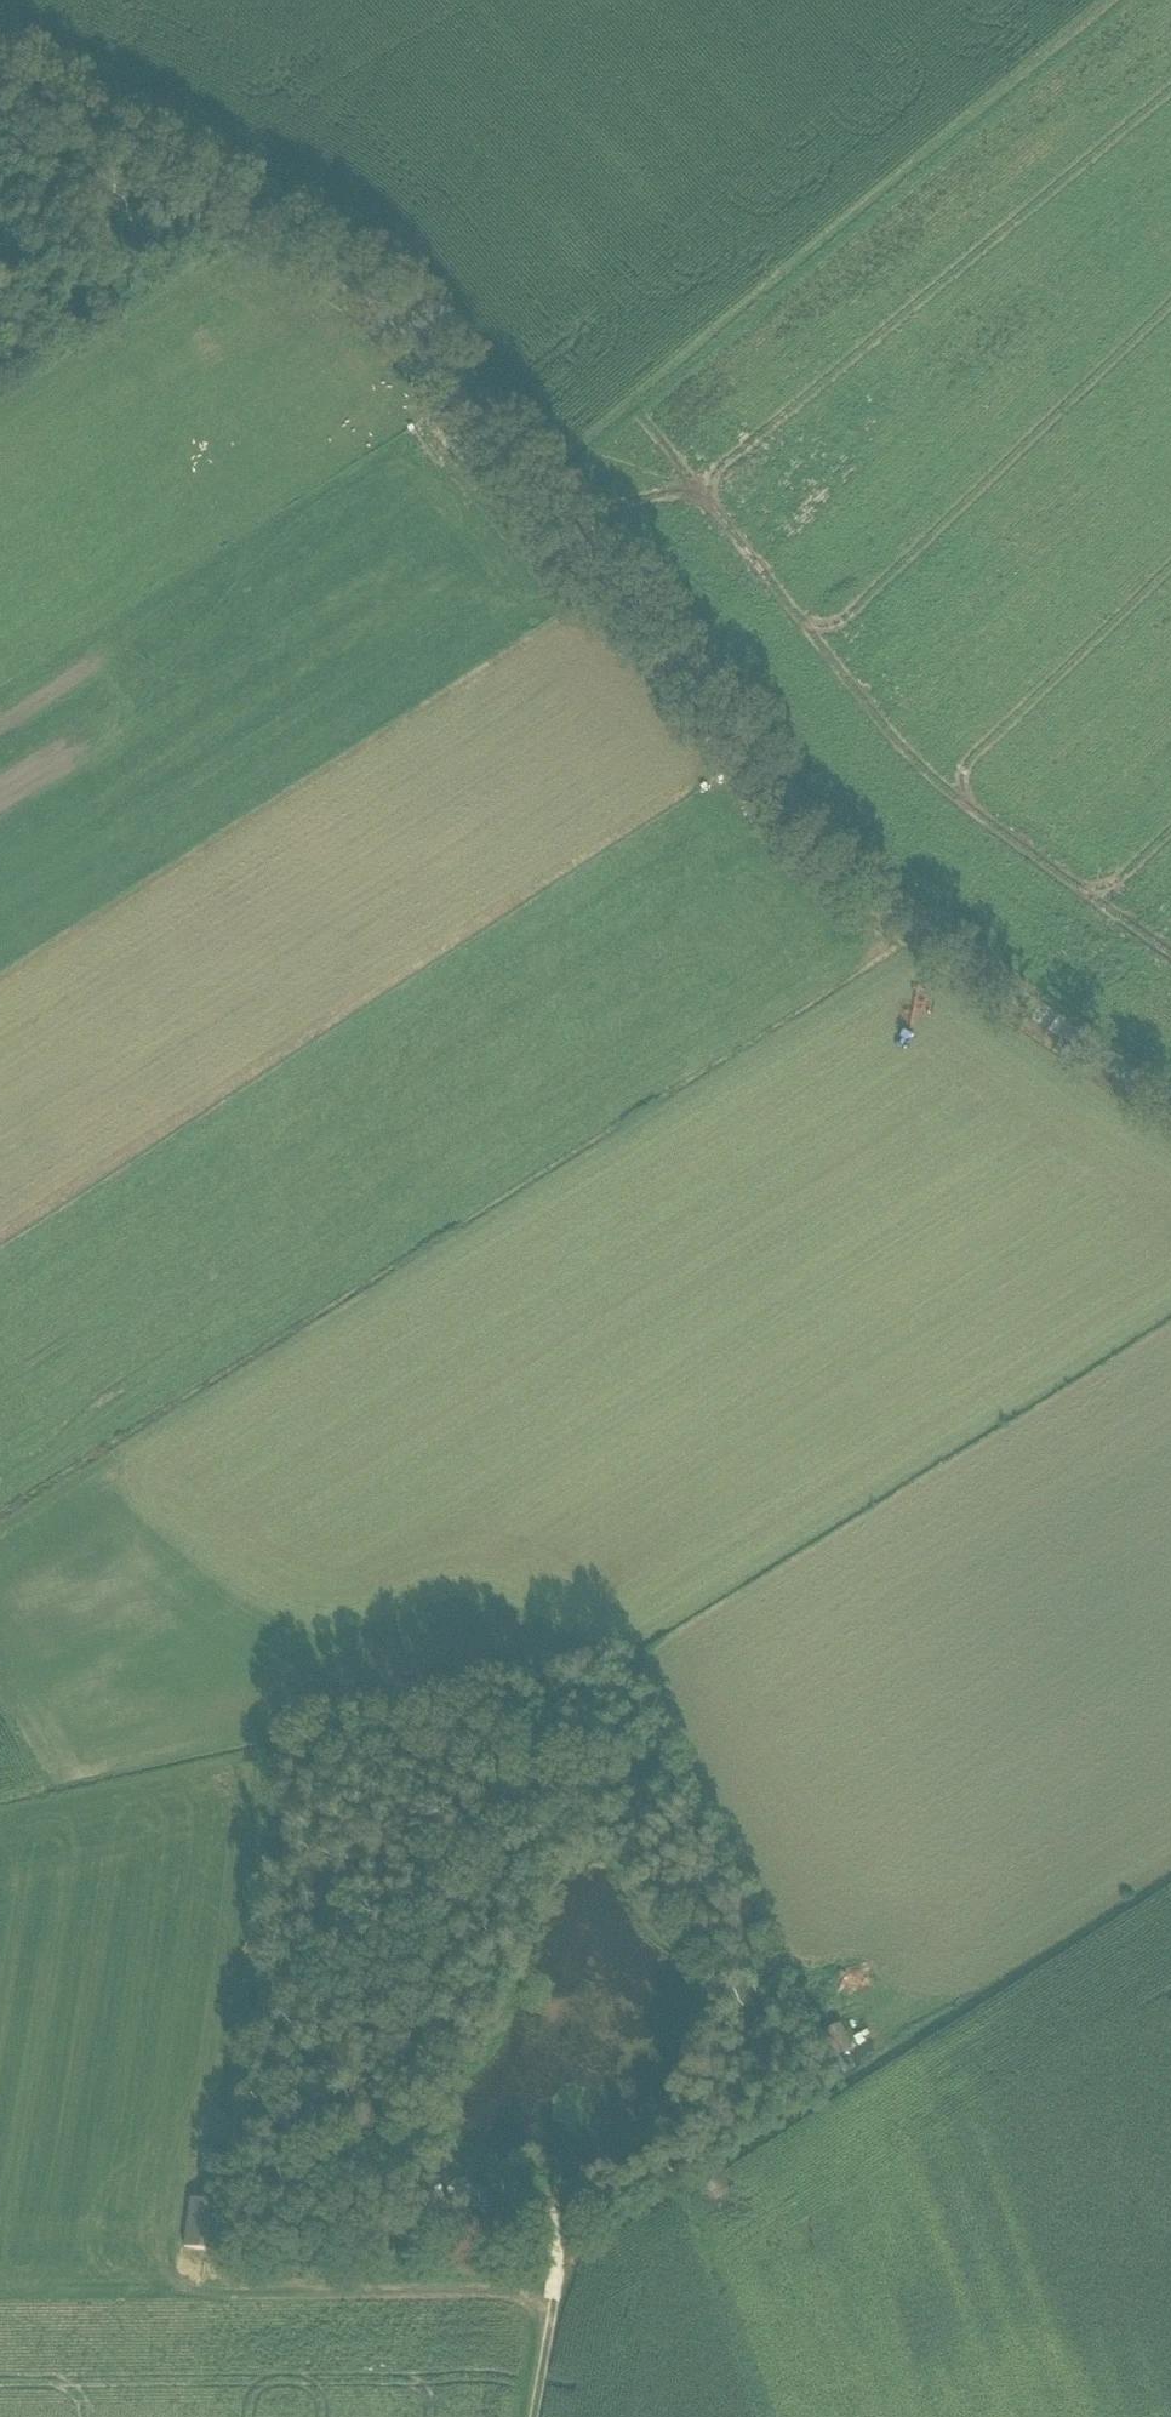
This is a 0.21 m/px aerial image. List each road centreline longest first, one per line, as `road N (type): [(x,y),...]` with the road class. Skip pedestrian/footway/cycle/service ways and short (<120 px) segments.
road 1 (unclassified): [(1170,1107),(862,882),(765,776),(364,288),(0,94)]

